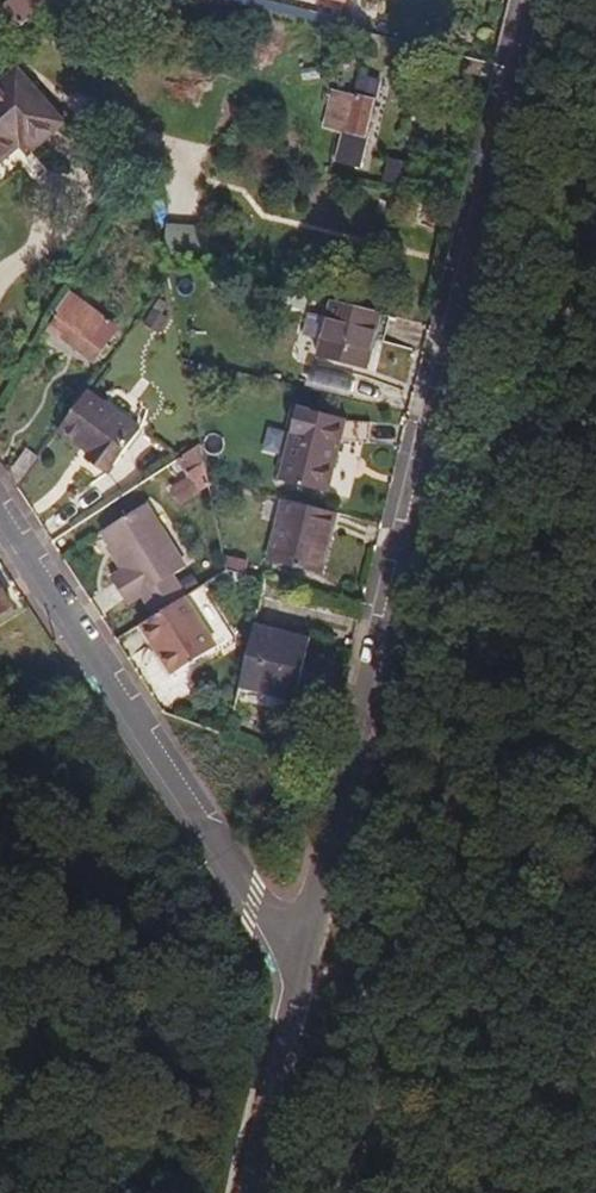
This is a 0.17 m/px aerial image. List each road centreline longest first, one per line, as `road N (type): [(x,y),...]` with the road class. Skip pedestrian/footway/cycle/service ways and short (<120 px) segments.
road 1 (residential): [(537,0),(303,971)]
road 2 (residential): [(0,509),(303,971)]
road 3 (unclassified): [(303,971),(251,1192)]

